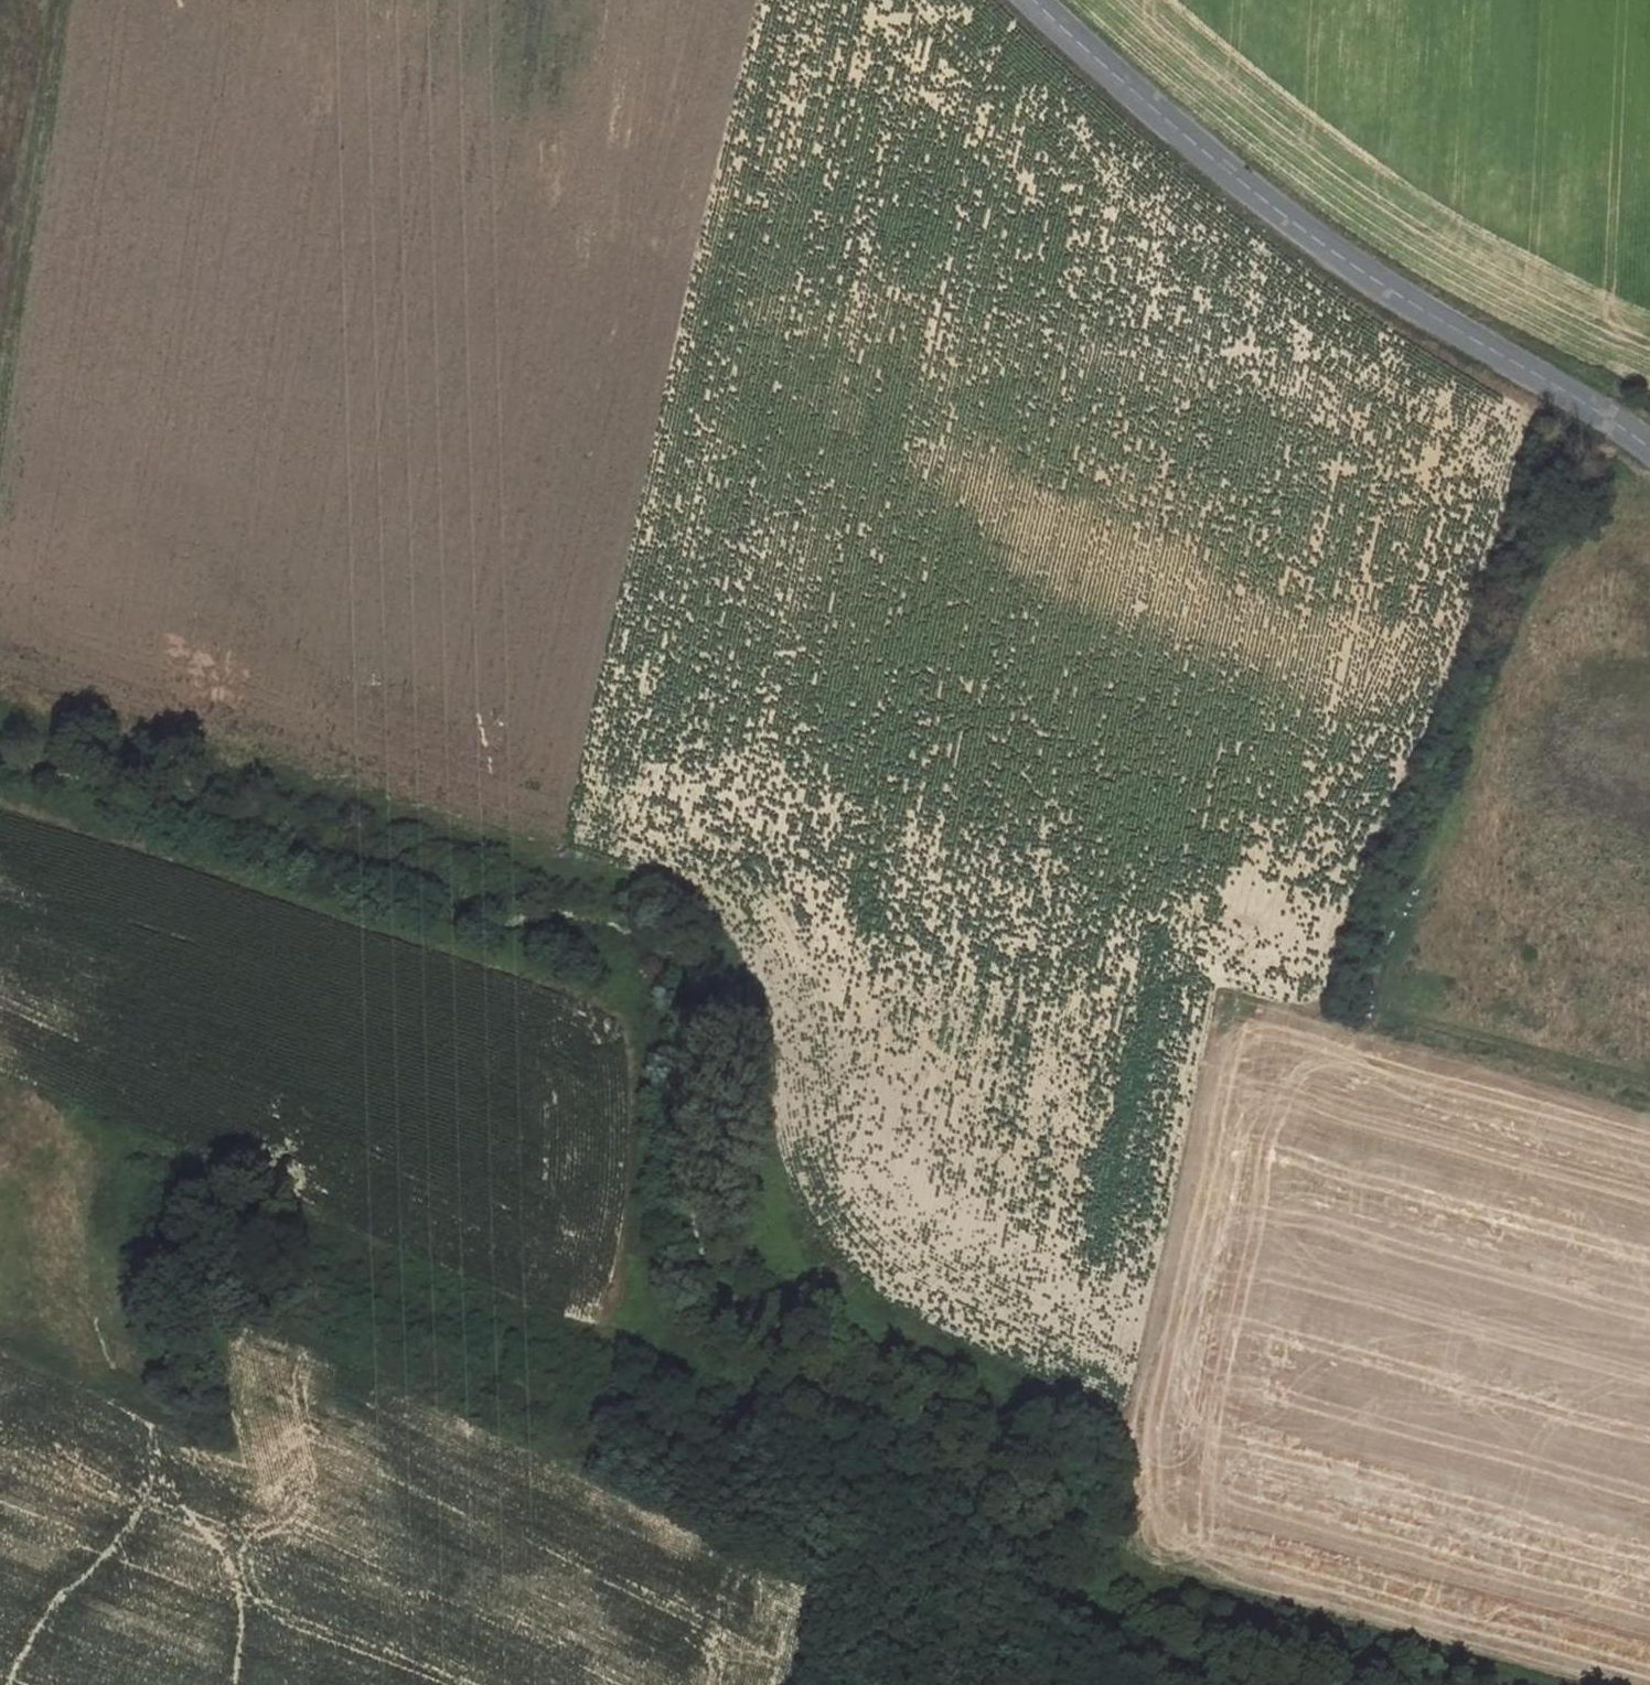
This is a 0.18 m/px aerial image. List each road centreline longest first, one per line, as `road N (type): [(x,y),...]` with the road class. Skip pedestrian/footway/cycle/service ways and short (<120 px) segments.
road 1 (track): [(726,1367),(632,1340),(621,1316),(640,1042),(618,1002),(575,981),(0,800)]
road 2 (tertiary): [(1649,449),(1603,411),(1366,277),(1214,164),(1036,0)]

